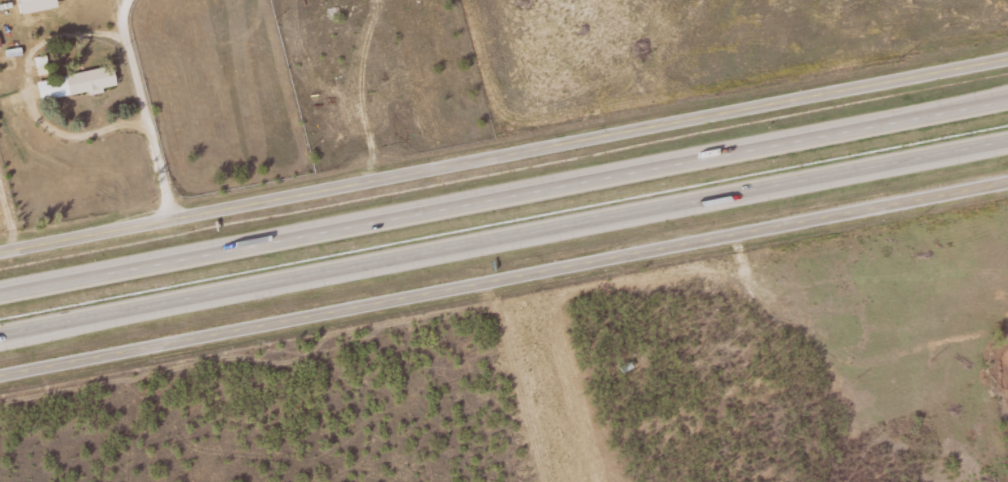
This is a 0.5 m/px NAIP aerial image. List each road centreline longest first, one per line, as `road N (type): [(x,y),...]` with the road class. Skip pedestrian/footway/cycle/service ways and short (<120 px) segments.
road 1 (tertiary): [(0,385),(1007,181)]
road 2 (motorway): [(1007,97),(0,294)]
road 3 (tertiary): [(0,250),(1007,58)]
road 4 (motorway): [(0,331),(1007,139)]
road 5 (track): [(170,218),(123,25),(127,0)]

